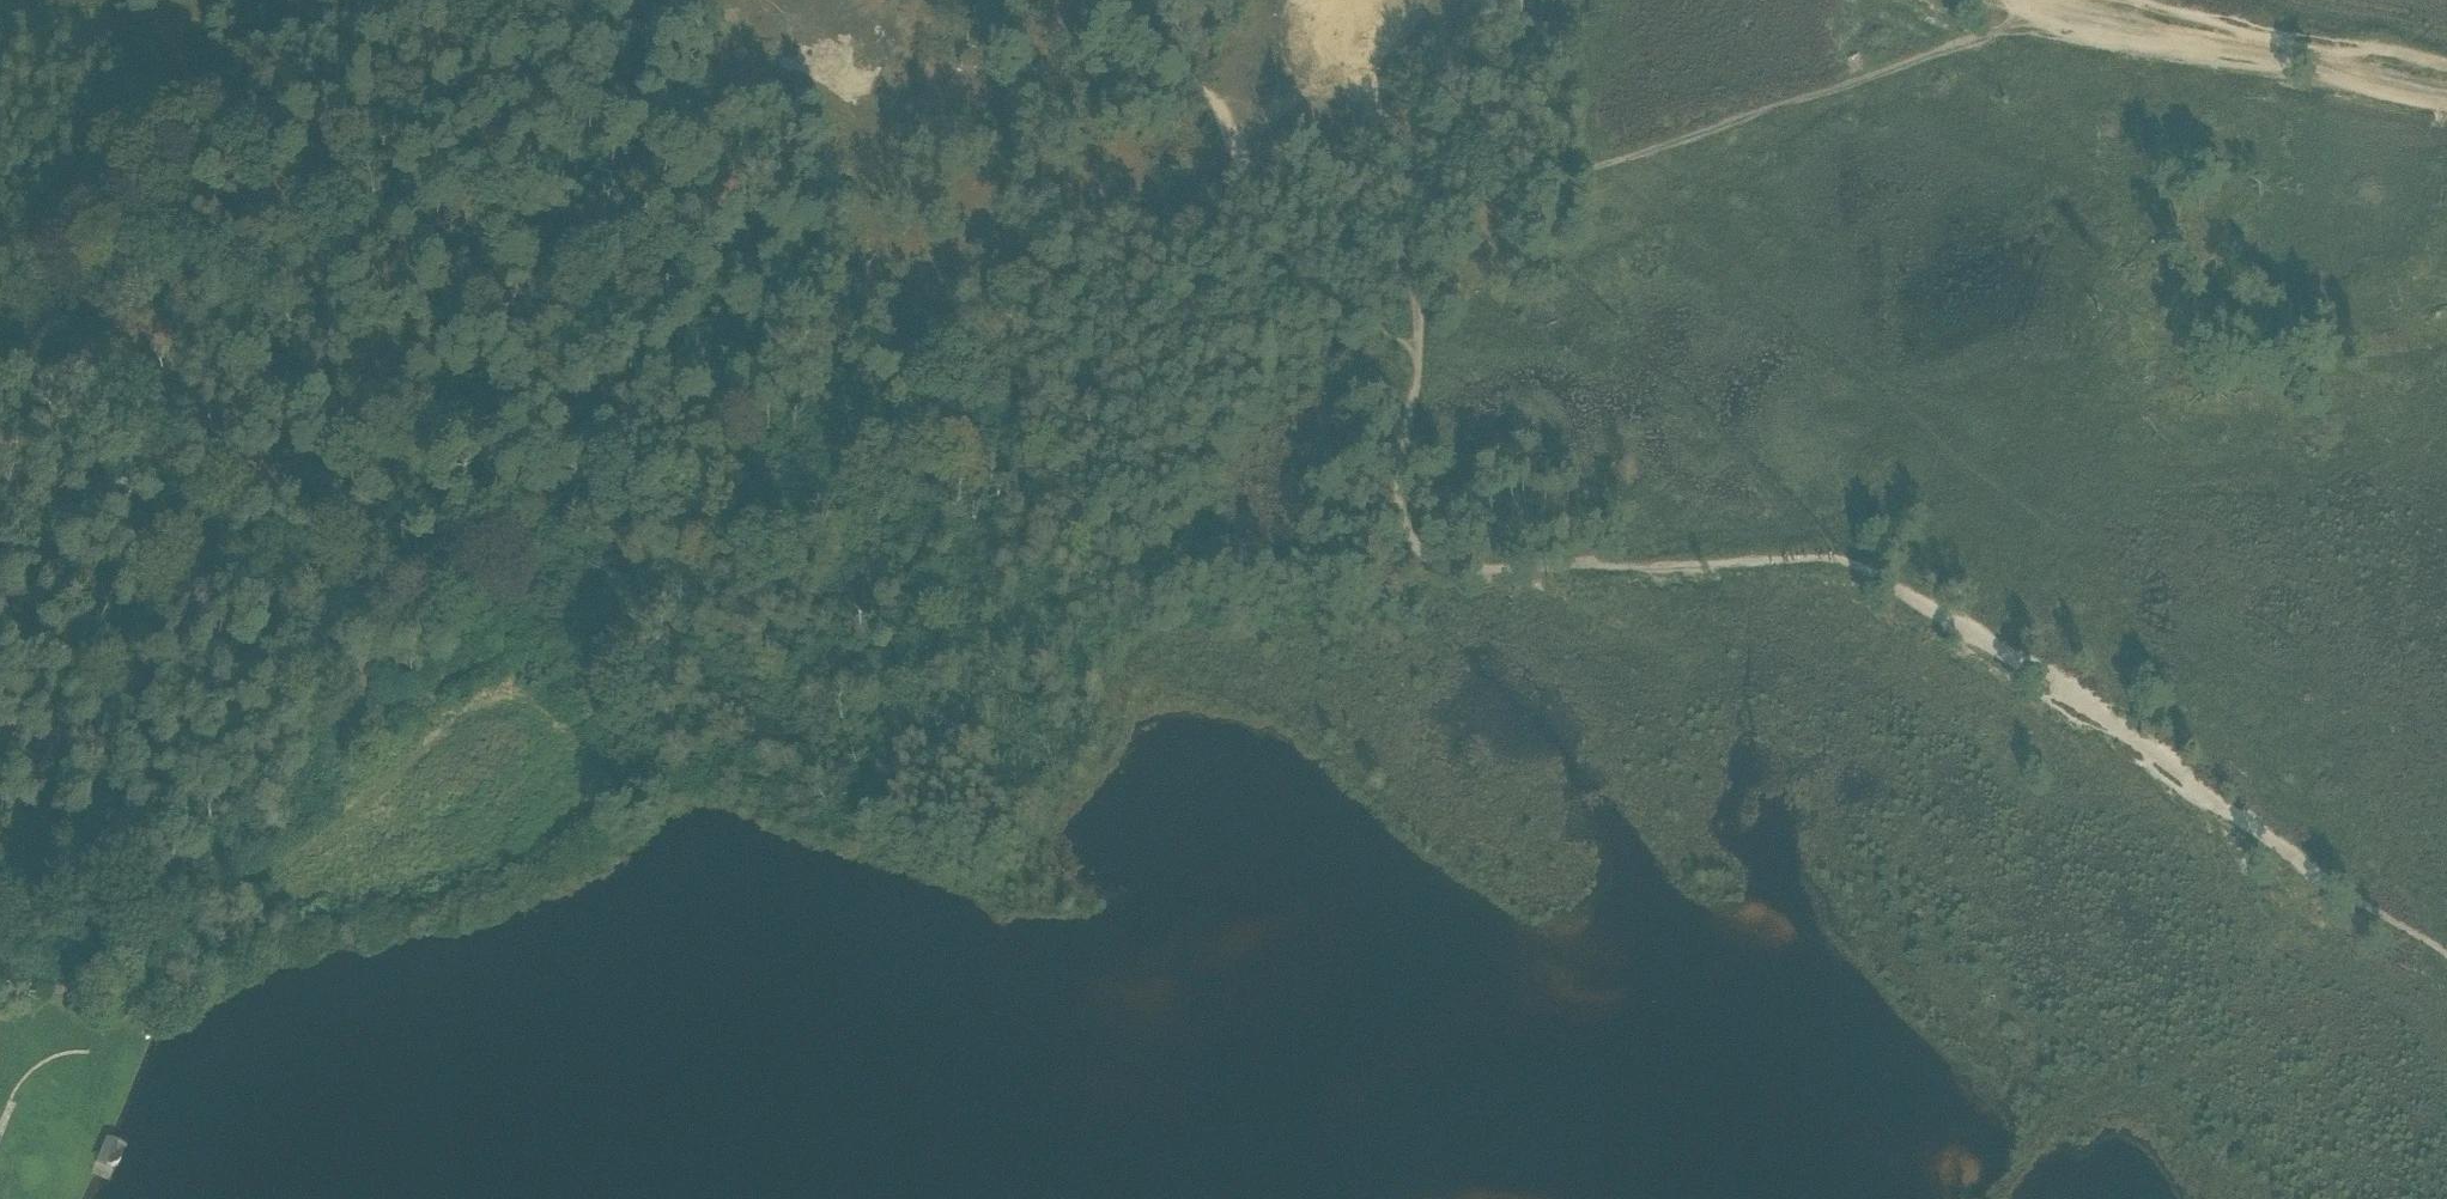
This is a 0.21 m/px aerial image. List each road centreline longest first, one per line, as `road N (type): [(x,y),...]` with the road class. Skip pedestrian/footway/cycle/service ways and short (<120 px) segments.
road 1 (track): [(1850,561),(2025,670),(2446,961)]
road 2 (track): [(1850,561),(1572,570),(1418,547),(1394,497),(1419,349)]
road 3 (track): [(1419,349),(1346,311),(1254,200),(1214,100),(1109,0)]
road 4 (track): [(2051,11),(2446,91)]

